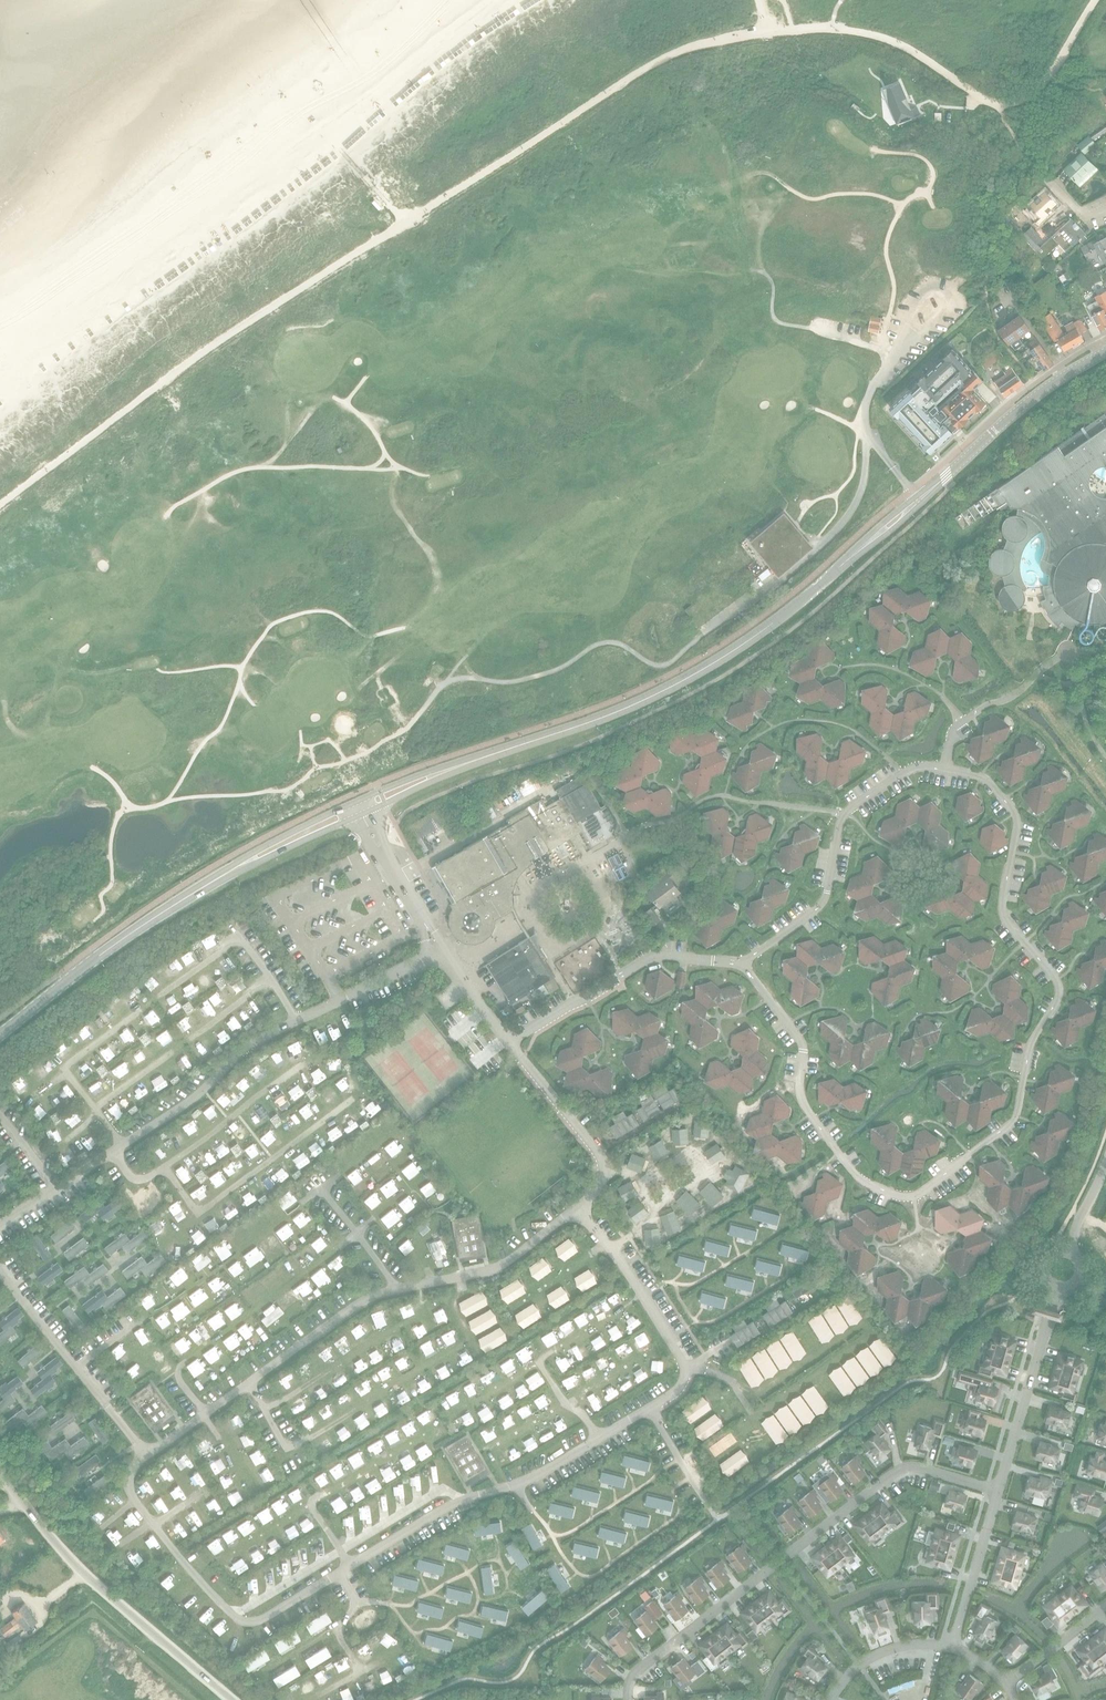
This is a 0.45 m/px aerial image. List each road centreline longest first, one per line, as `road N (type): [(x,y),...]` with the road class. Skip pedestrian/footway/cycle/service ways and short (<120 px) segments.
road 1 (secondary): [(0,1034),(97,956),(252,858),(450,768),(635,701),(726,656),(1026,403),(1105,351)]
road 2 (track): [(1096,0),(1047,78),(1031,94),(999,104),(890,39),(833,26)]
road 3 (unclassified): [(230,1699),(61,1549),(0,1470)]

